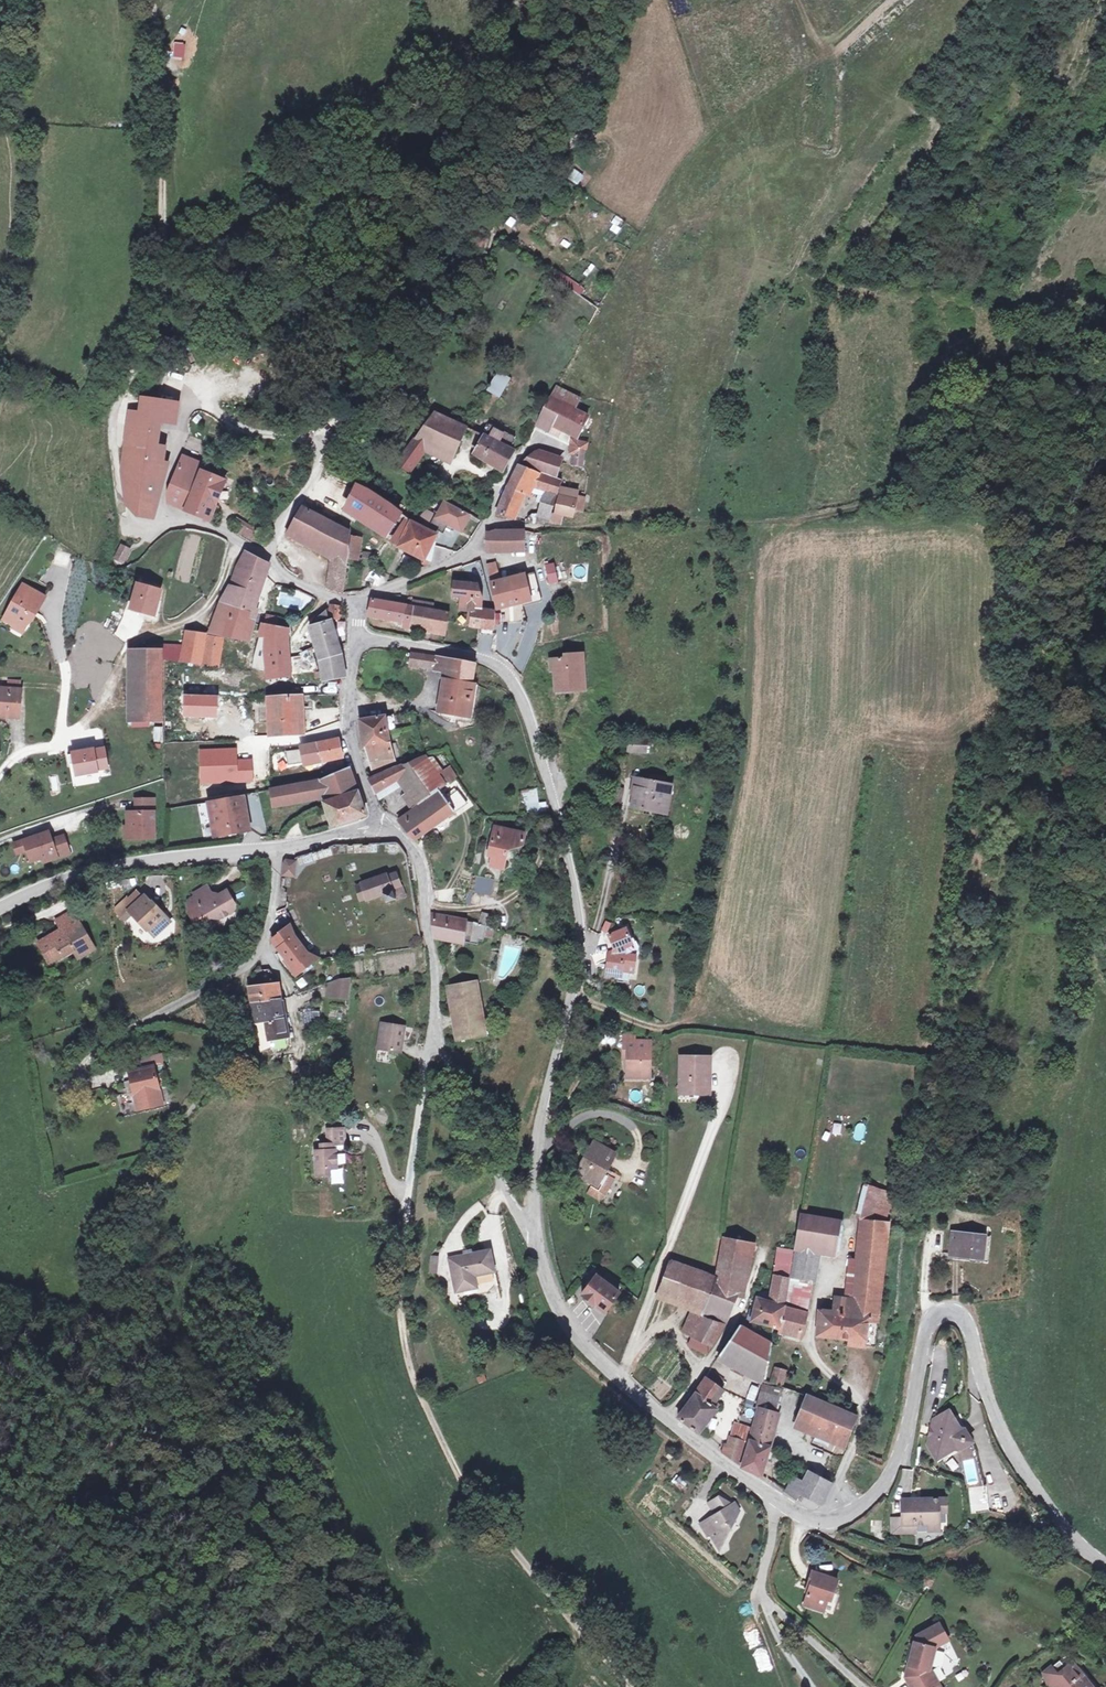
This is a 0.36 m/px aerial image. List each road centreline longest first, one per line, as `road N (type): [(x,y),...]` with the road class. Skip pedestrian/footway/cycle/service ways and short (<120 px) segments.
road 1 (tertiary): [(355,642),(472,654),(506,669),(556,798),(582,921),(577,992),(535,1177),(535,1238)]
road 2 (track): [(431,1039),(407,1203),(400,1315),(407,1357),(421,1402),(498,1535),(629,1686)]
road 3 (track): [(245,1686),(222,1582),(89,1302),(147,1170),(195,1105)]
road 4 (tertiary): [(775,1501),(813,1520),(870,1501),(901,1450),(924,1330),(951,1307),(971,1321),(985,1390),(1007,1441),(1105,1567)]
road 5 (track): [(132,525),(119,495),(112,430),(156,298),(161,255),(159,81),(147,0)]
road 6 (track): [(341,427),(479,268),(491,214),(513,183),(580,136),(626,0)]
road 7 (residential): [(380,824),(404,837),(425,875),(431,1039),(535,1238)]
road 8 (tertiary): [(535,1238),(563,1316),(622,1381),(775,1501)]
road 9 (residential): [(240,540),(214,603),(127,643),(99,709),(57,741),(18,754),(0,773)]
road 10 (tertiary): [(0,907),(70,877),(133,862),(279,847)]
road 11 (residential): [(195,1105),(248,1047),(246,982),(275,915),(279,847)]
road 12 (residential): [(357,604),(474,551),(526,445)]
road 13 (residential): [(862,1686),(762,1595),(775,1501)]
road 14 (tertiary): [(380,824),(350,729),(355,642)]
road 15 (residential): [(357,604),(286,575),(240,540)]

